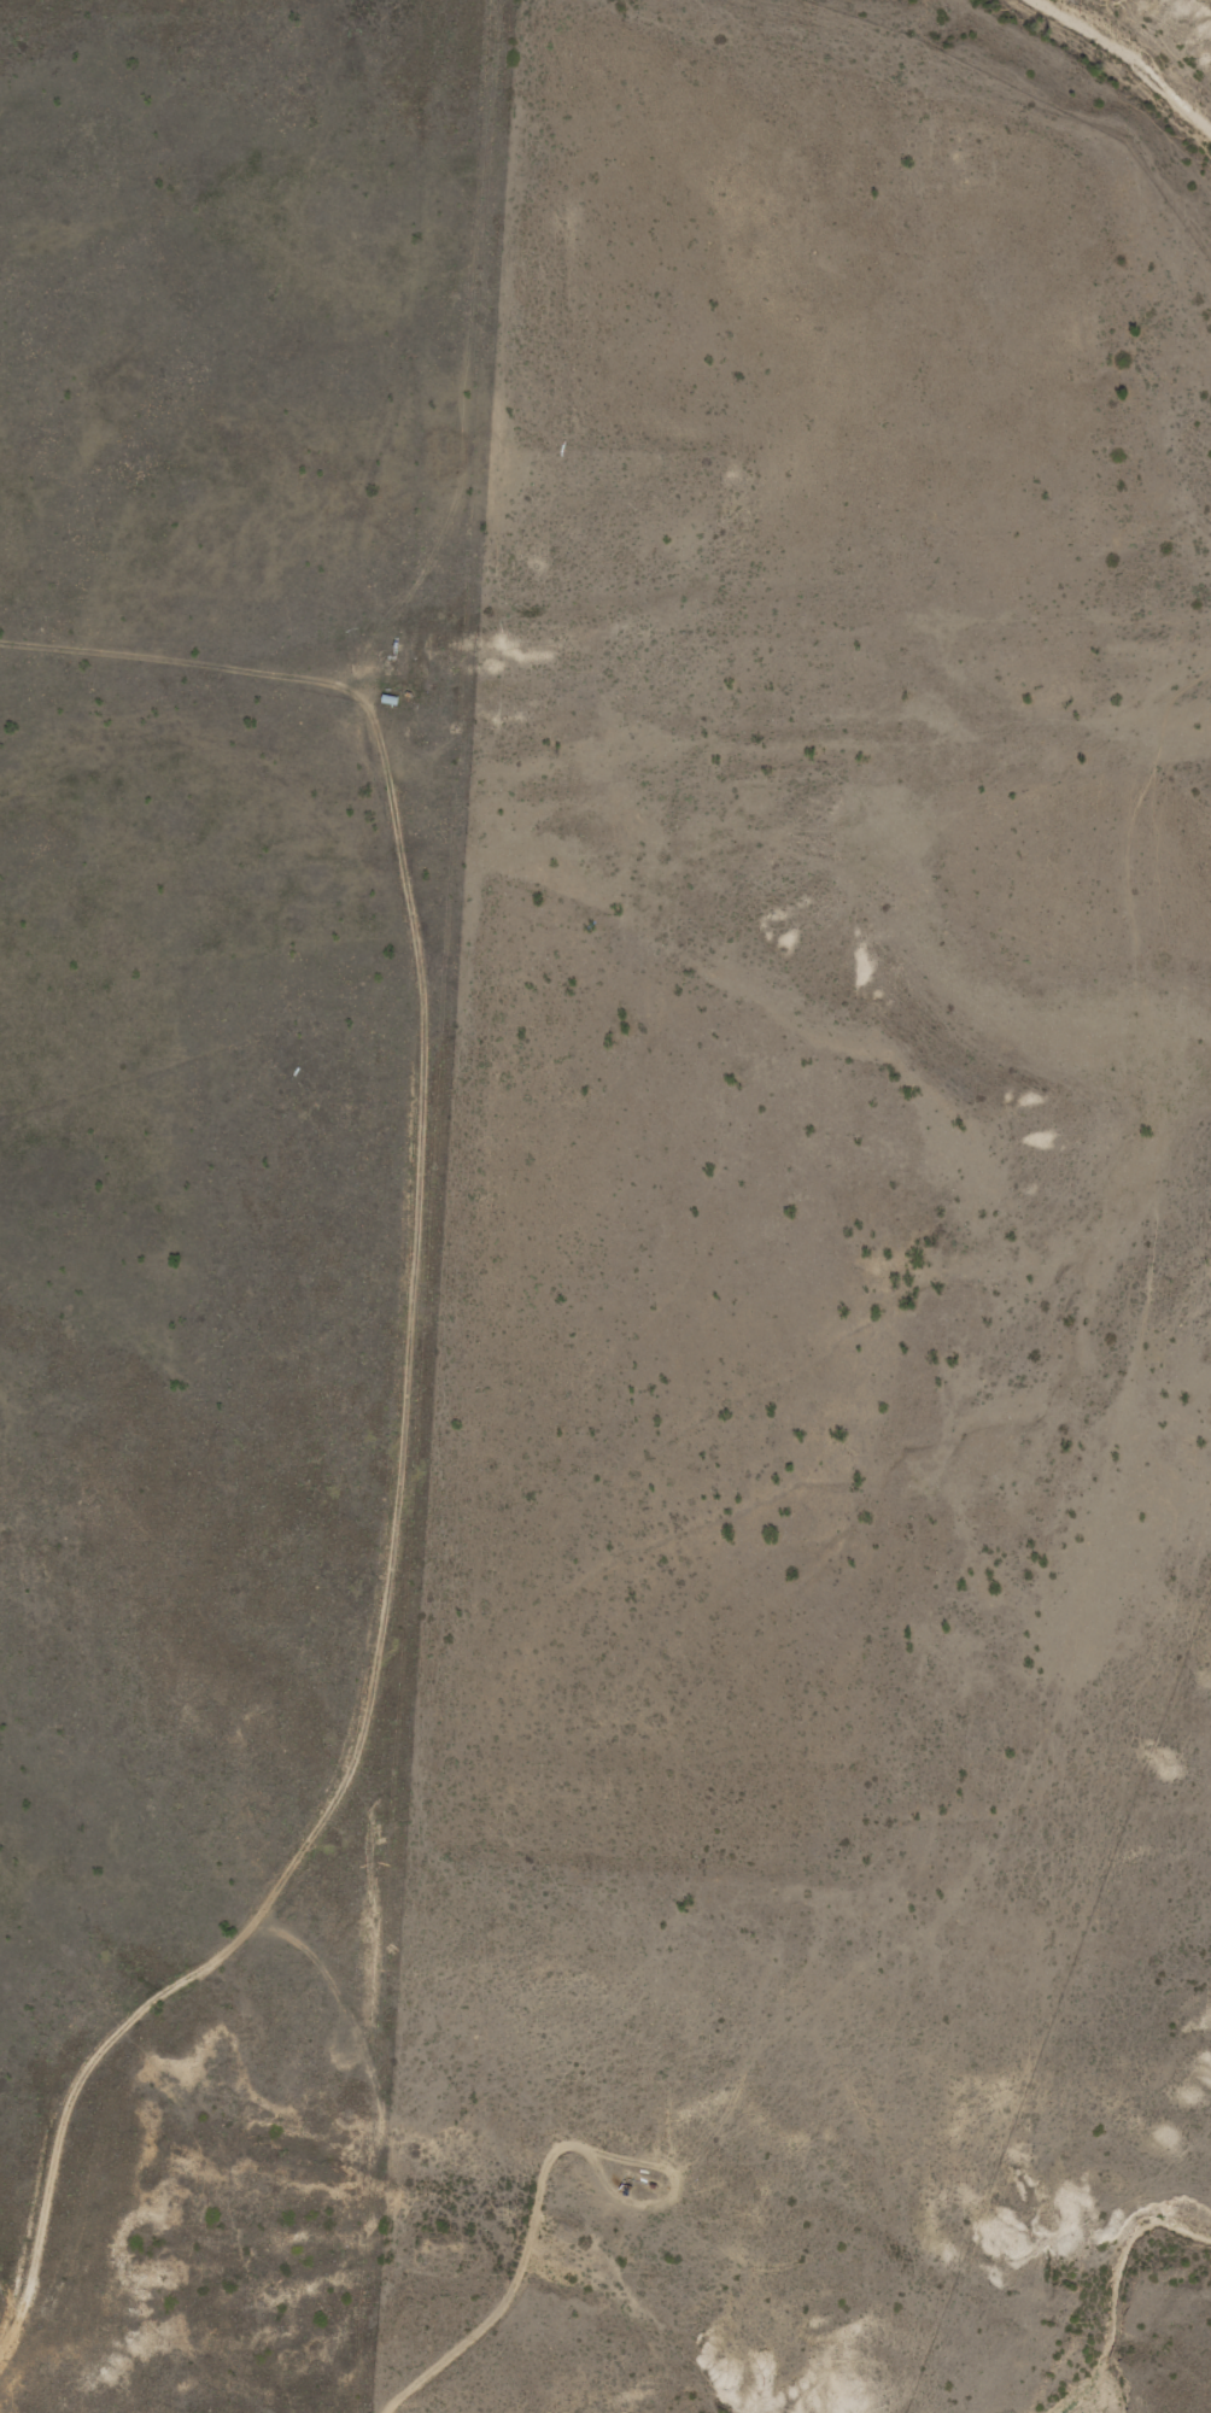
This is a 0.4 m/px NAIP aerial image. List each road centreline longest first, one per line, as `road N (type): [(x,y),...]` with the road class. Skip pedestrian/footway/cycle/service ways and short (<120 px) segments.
road 1 (residential): [(274,1821),(398,1574),(449,1232),(423,1008),(369,701)]
road 2 (residential): [(0,2108),(68,2023),(244,1891),(274,1821),(220,1601),(0,1362)]

